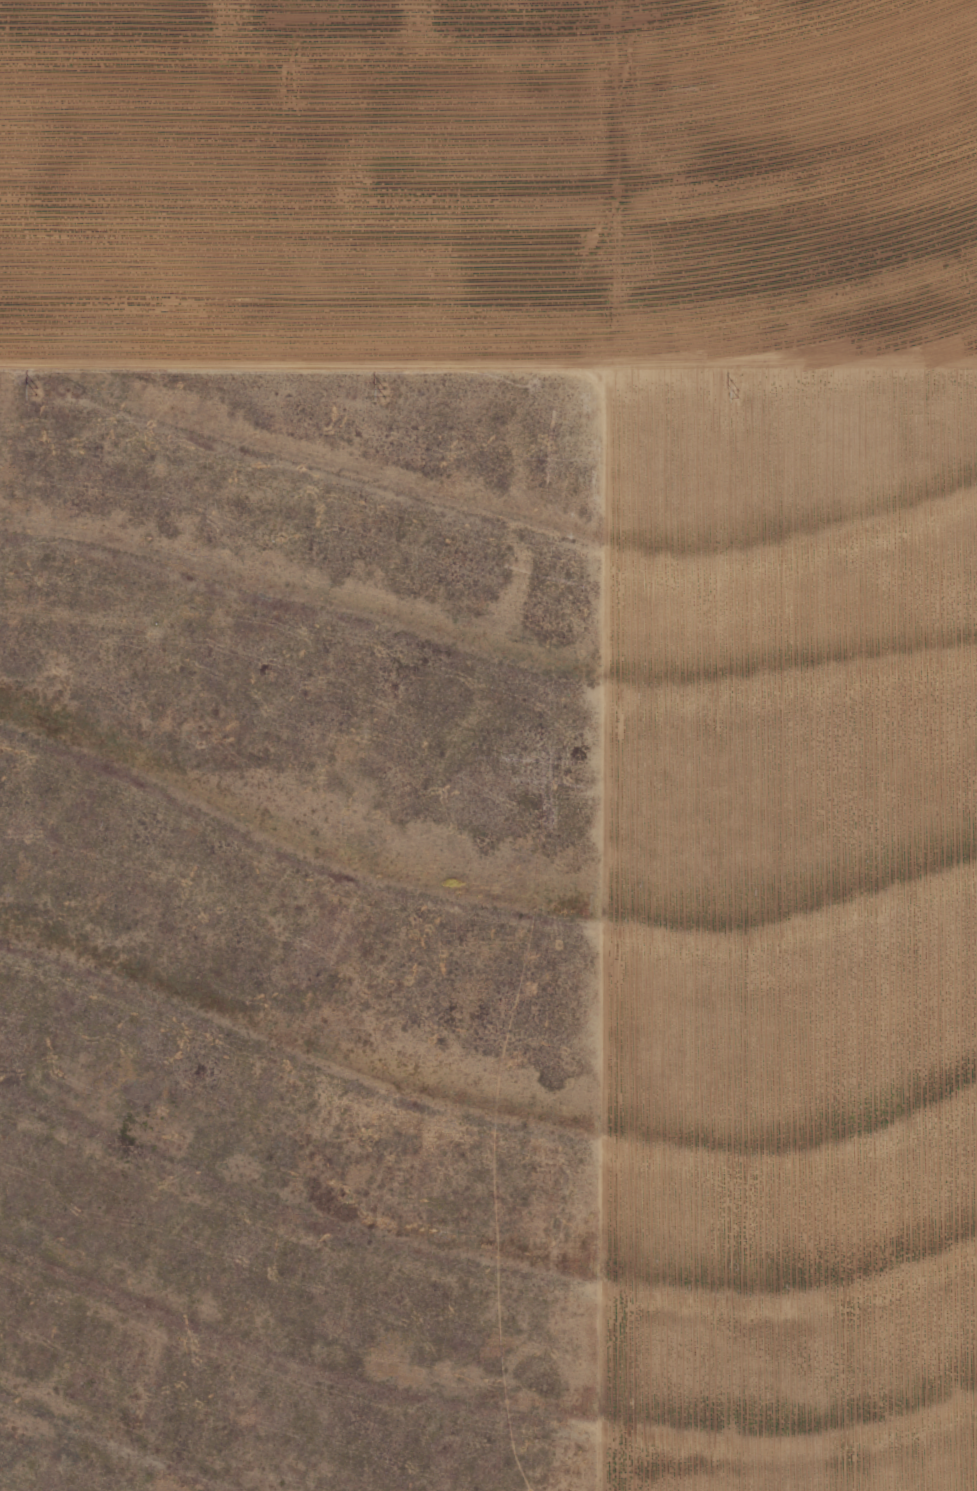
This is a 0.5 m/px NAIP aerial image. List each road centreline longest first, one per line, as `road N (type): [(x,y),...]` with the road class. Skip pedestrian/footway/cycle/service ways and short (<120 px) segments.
road 1 (residential): [(976,383),(0,377)]

